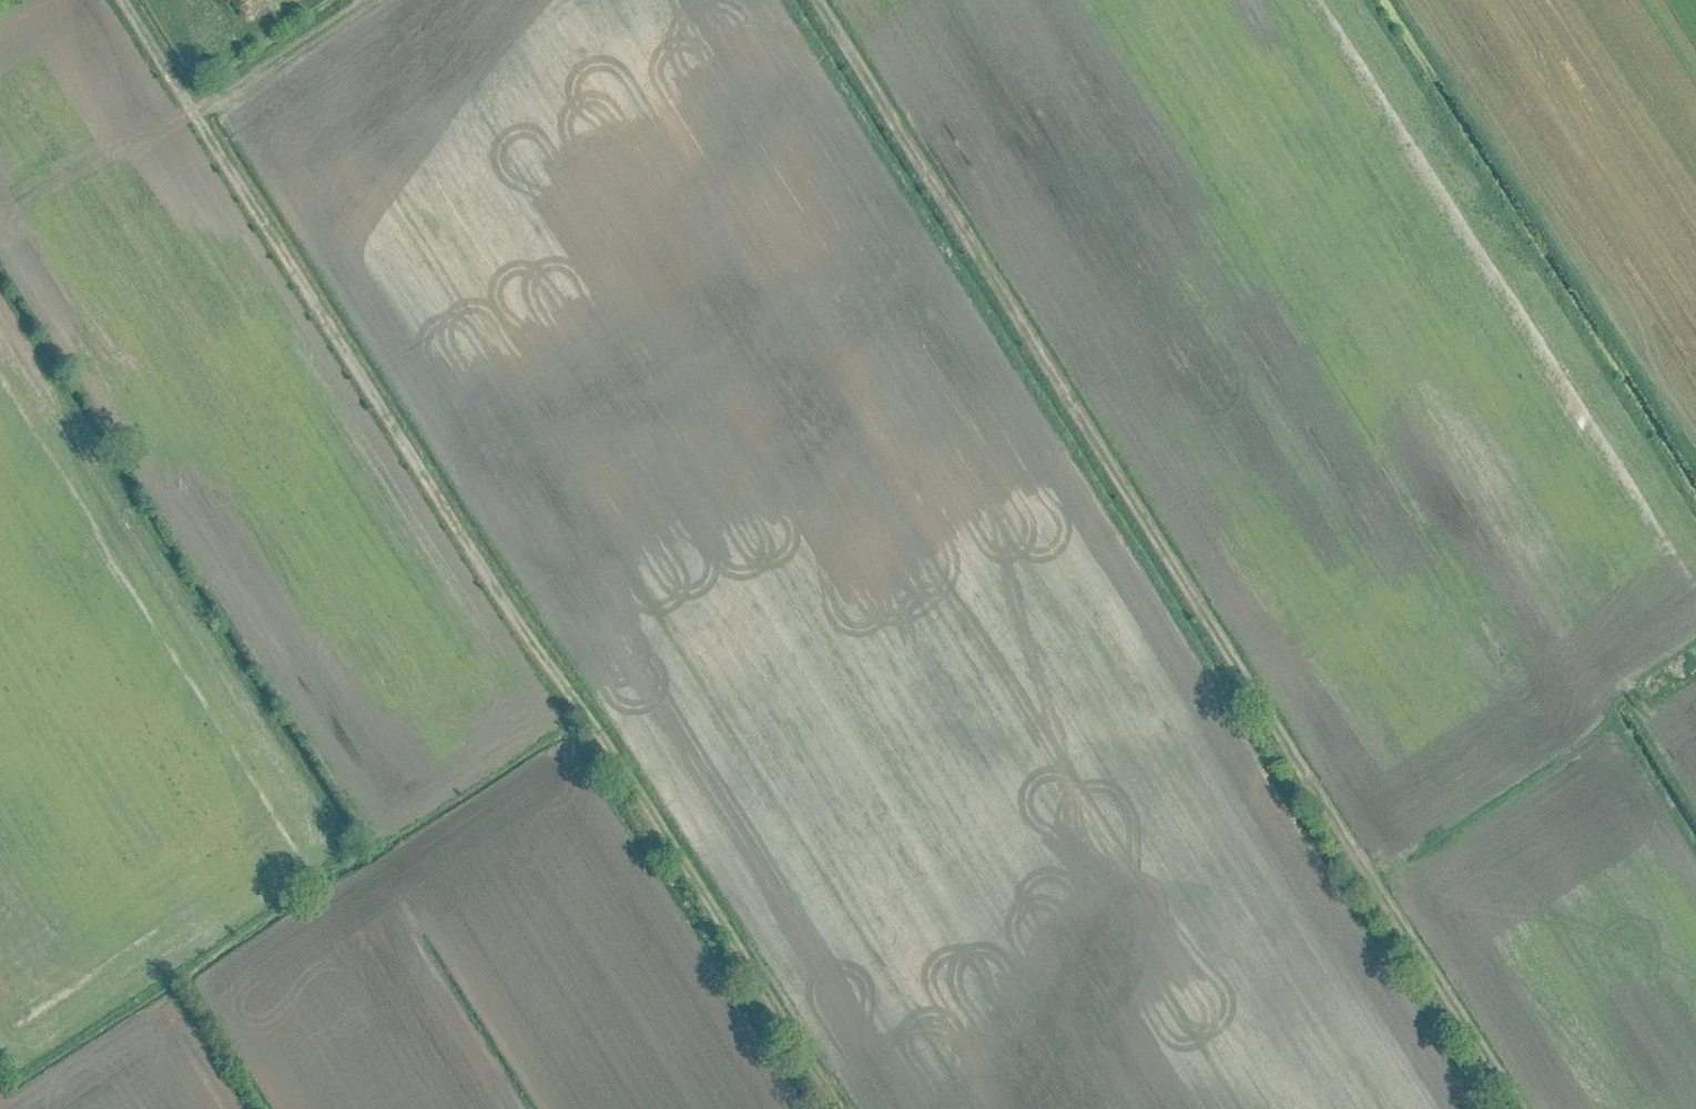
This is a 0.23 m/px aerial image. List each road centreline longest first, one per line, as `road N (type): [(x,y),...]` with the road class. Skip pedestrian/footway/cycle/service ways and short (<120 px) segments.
road 1 (track): [(838,1108),(120,0)]

